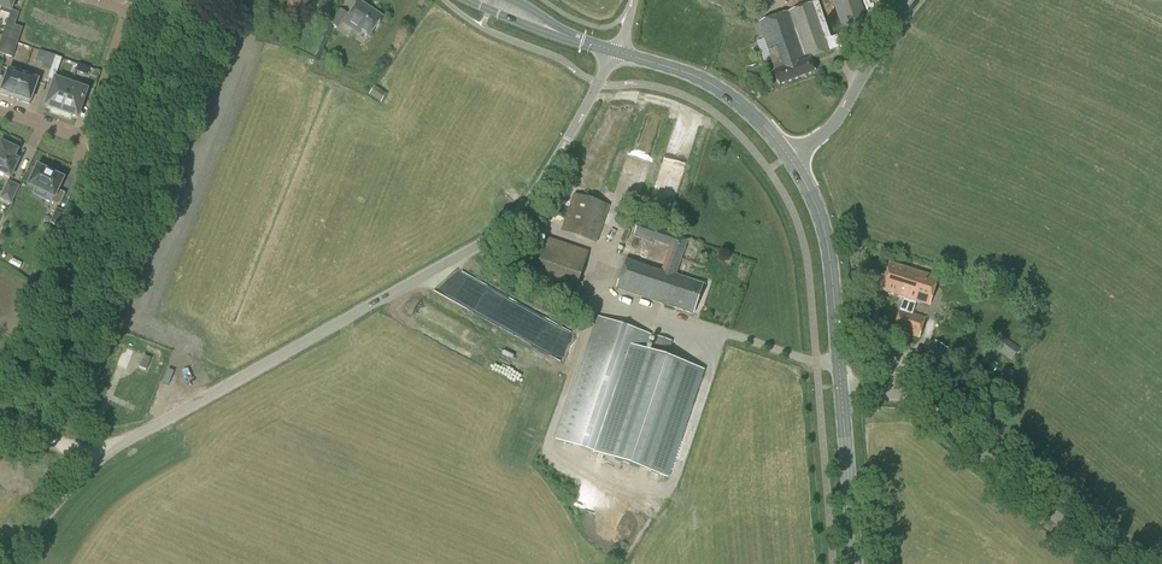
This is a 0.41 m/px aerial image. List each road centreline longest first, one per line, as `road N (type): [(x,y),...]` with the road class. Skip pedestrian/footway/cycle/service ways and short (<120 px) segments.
road 1 (unclassified): [(12,563),(72,486),(111,451),(498,232),(540,187),(617,52)]
road 2 (unclassified): [(1116,563),(918,400),(842,392)]
road 3 (residential): [(99,0),(128,10),(85,139),(0,109)]
road 4 (secondary): [(842,392),(825,237),(789,158)]
road 5 (secondary): [(789,158),(761,123),(709,82),(617,52)]
road 6 (unclassified): [(789,158),(831,127),(918,0)]
road 7 (secondary): [(856,563),(842,392)]

